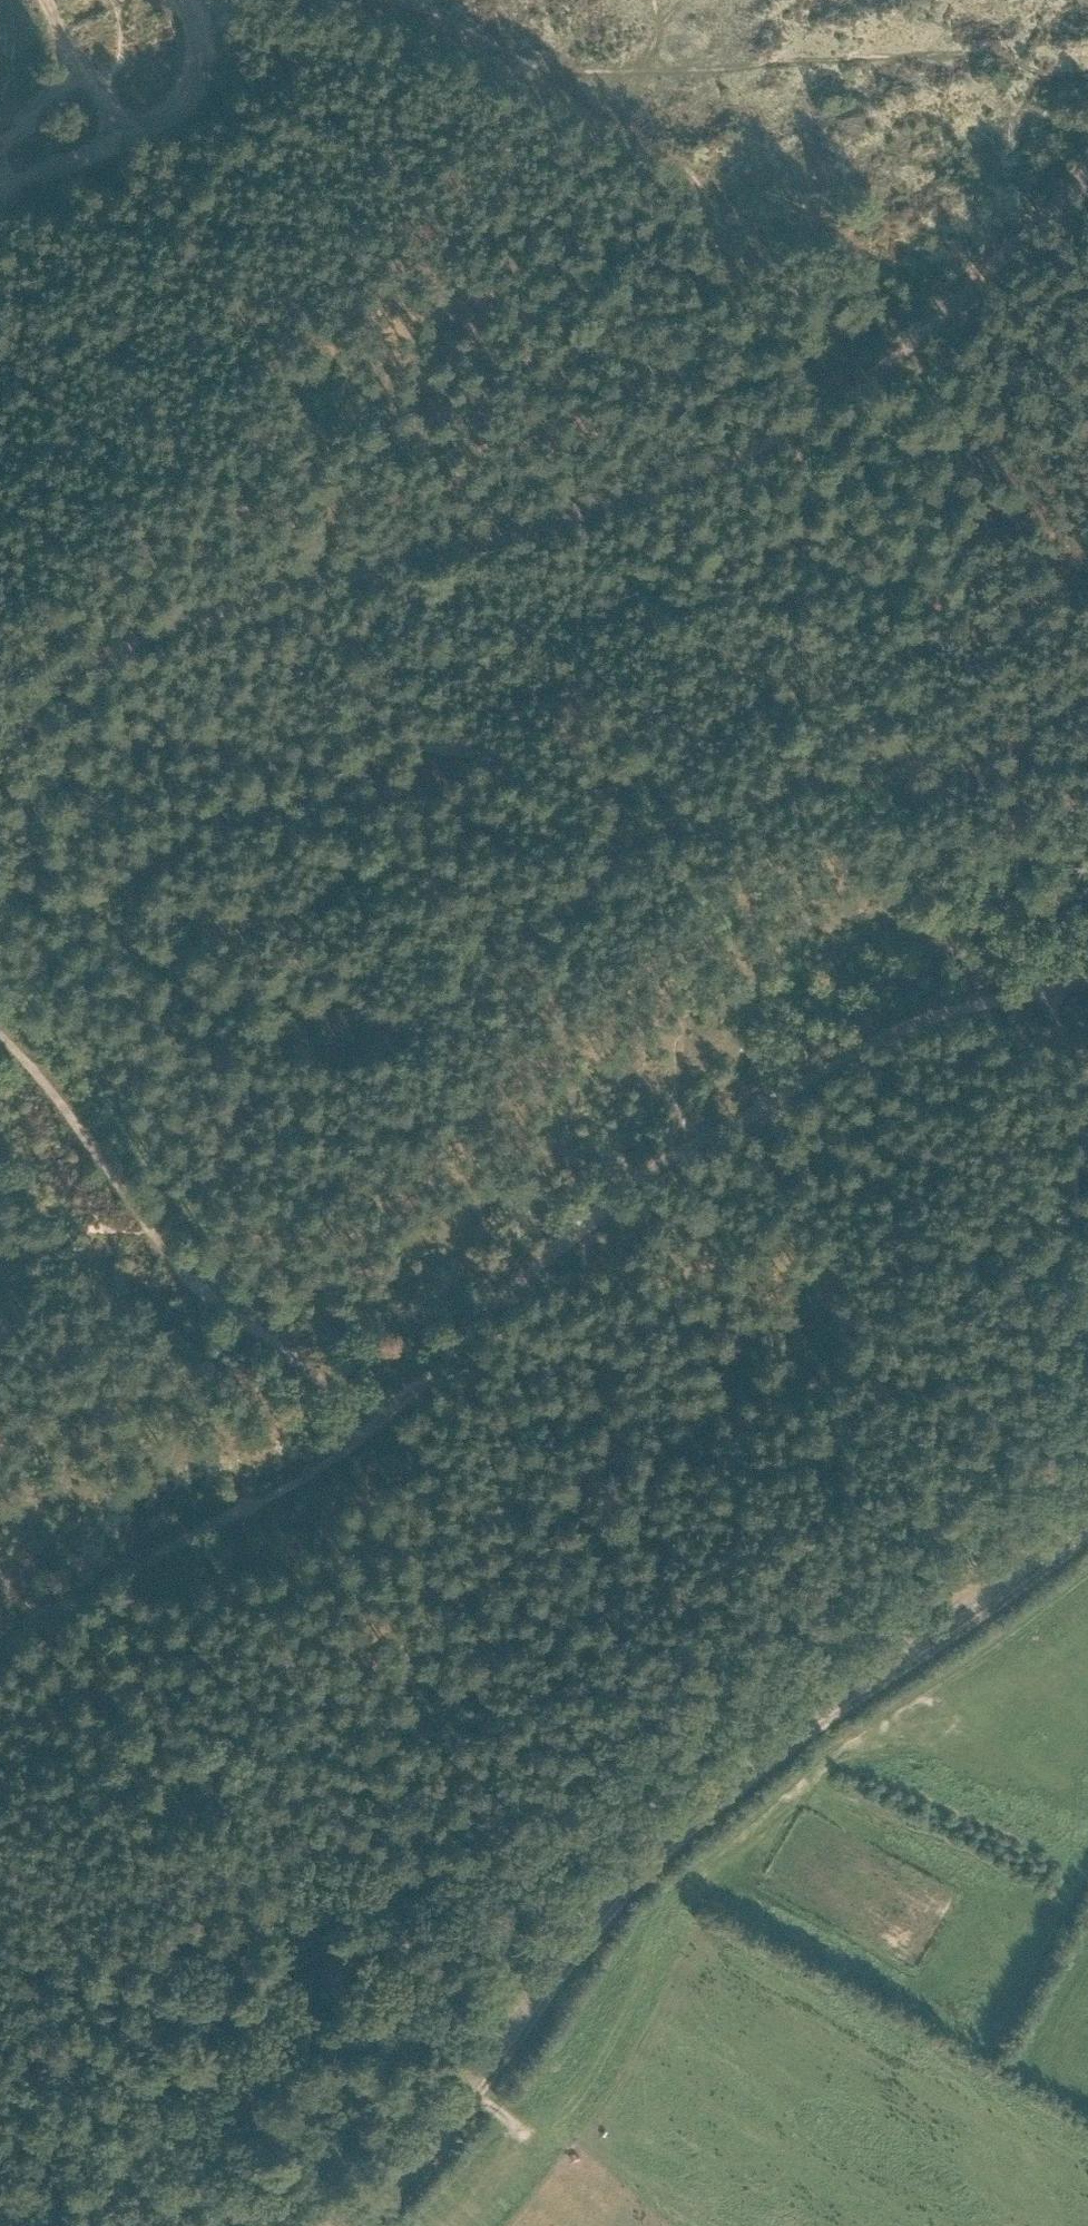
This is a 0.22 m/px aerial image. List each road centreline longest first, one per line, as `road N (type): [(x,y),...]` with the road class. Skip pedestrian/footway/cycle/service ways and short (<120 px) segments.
road 1 (track): [(1087,170),(1003,253),(852,374),(718,450),(271,573),(122,622),(43,679),(0,732)]
road 2 (track): [(1087,1539),(805,1736),(661,1858),(619,1902),(439,2147),(354,2225)]
road 3 (track): [(0,1035),(64,1107),(177,1269),(377,1422)]

